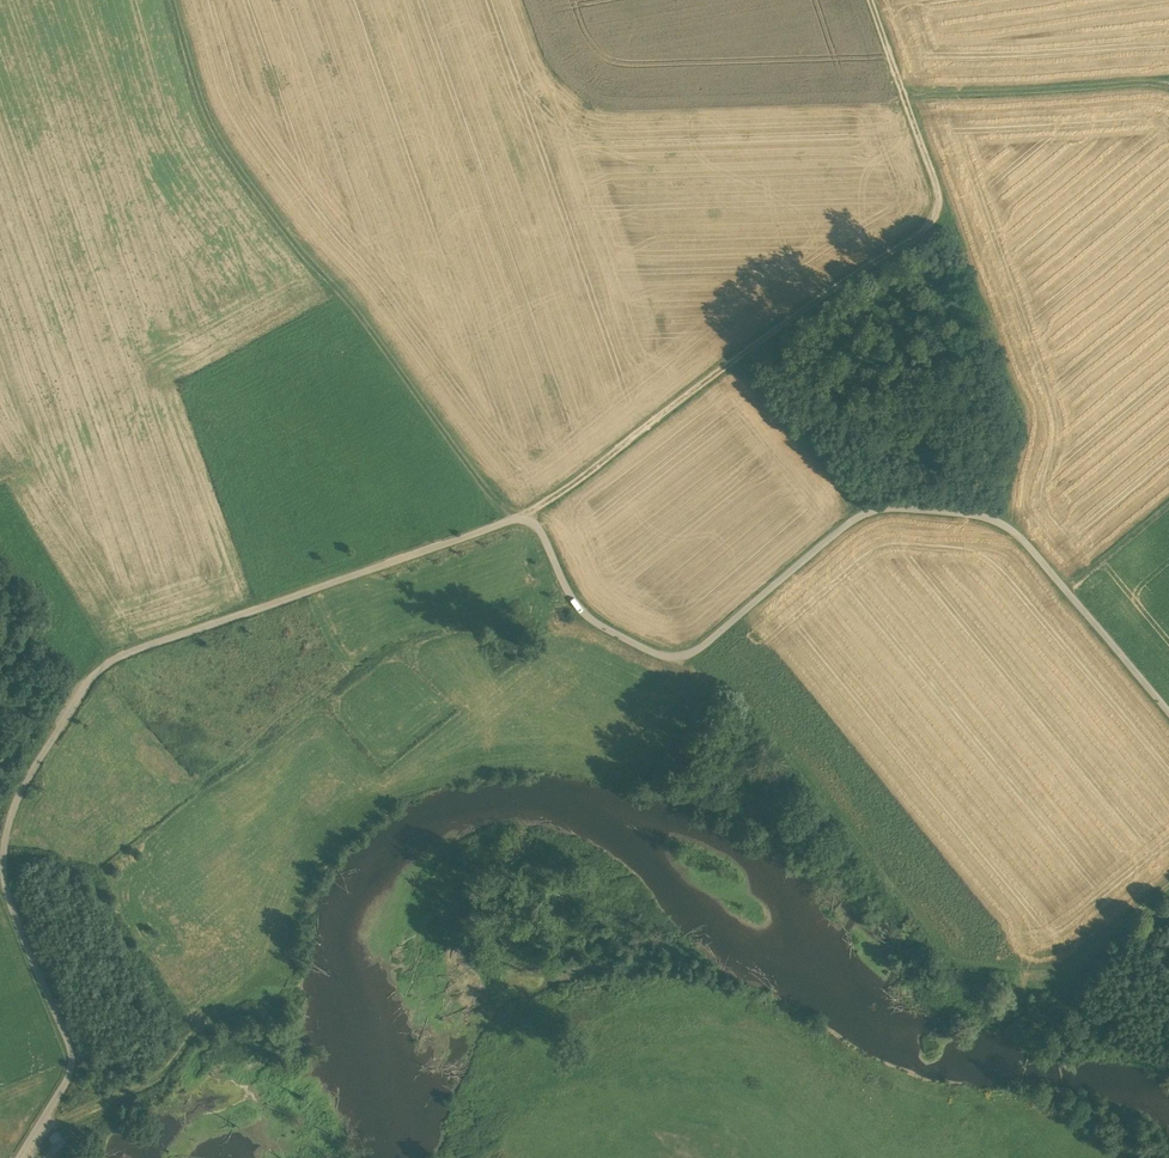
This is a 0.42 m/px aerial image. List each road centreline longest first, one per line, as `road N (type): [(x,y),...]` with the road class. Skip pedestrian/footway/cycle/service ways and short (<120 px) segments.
road 1 (track): [(532,511),(132,651),(87,684),(20,794),(1,854),(13,911),(72,1061),(21,1157)]
road 2 (track): [(1168,714),(1034,550),(1011,528),(979,515),(903,506),(862,515),(708,644),(672,659),(576,605),(532,511)]
road 3 (track): [(872,0),(939,195),(931,227),(746,351),(532,511)]
road 4 (track): [(672,659),(747,710),(942,970),(992,977),(1072,971),(1168,889)]
road 5 (track): [(512,520),(224,147),(199,95),(172,0)]
road 6 (track): [(905,96),(1168,85)]
road 7 (track): [(1168,506),(1067,590)]

